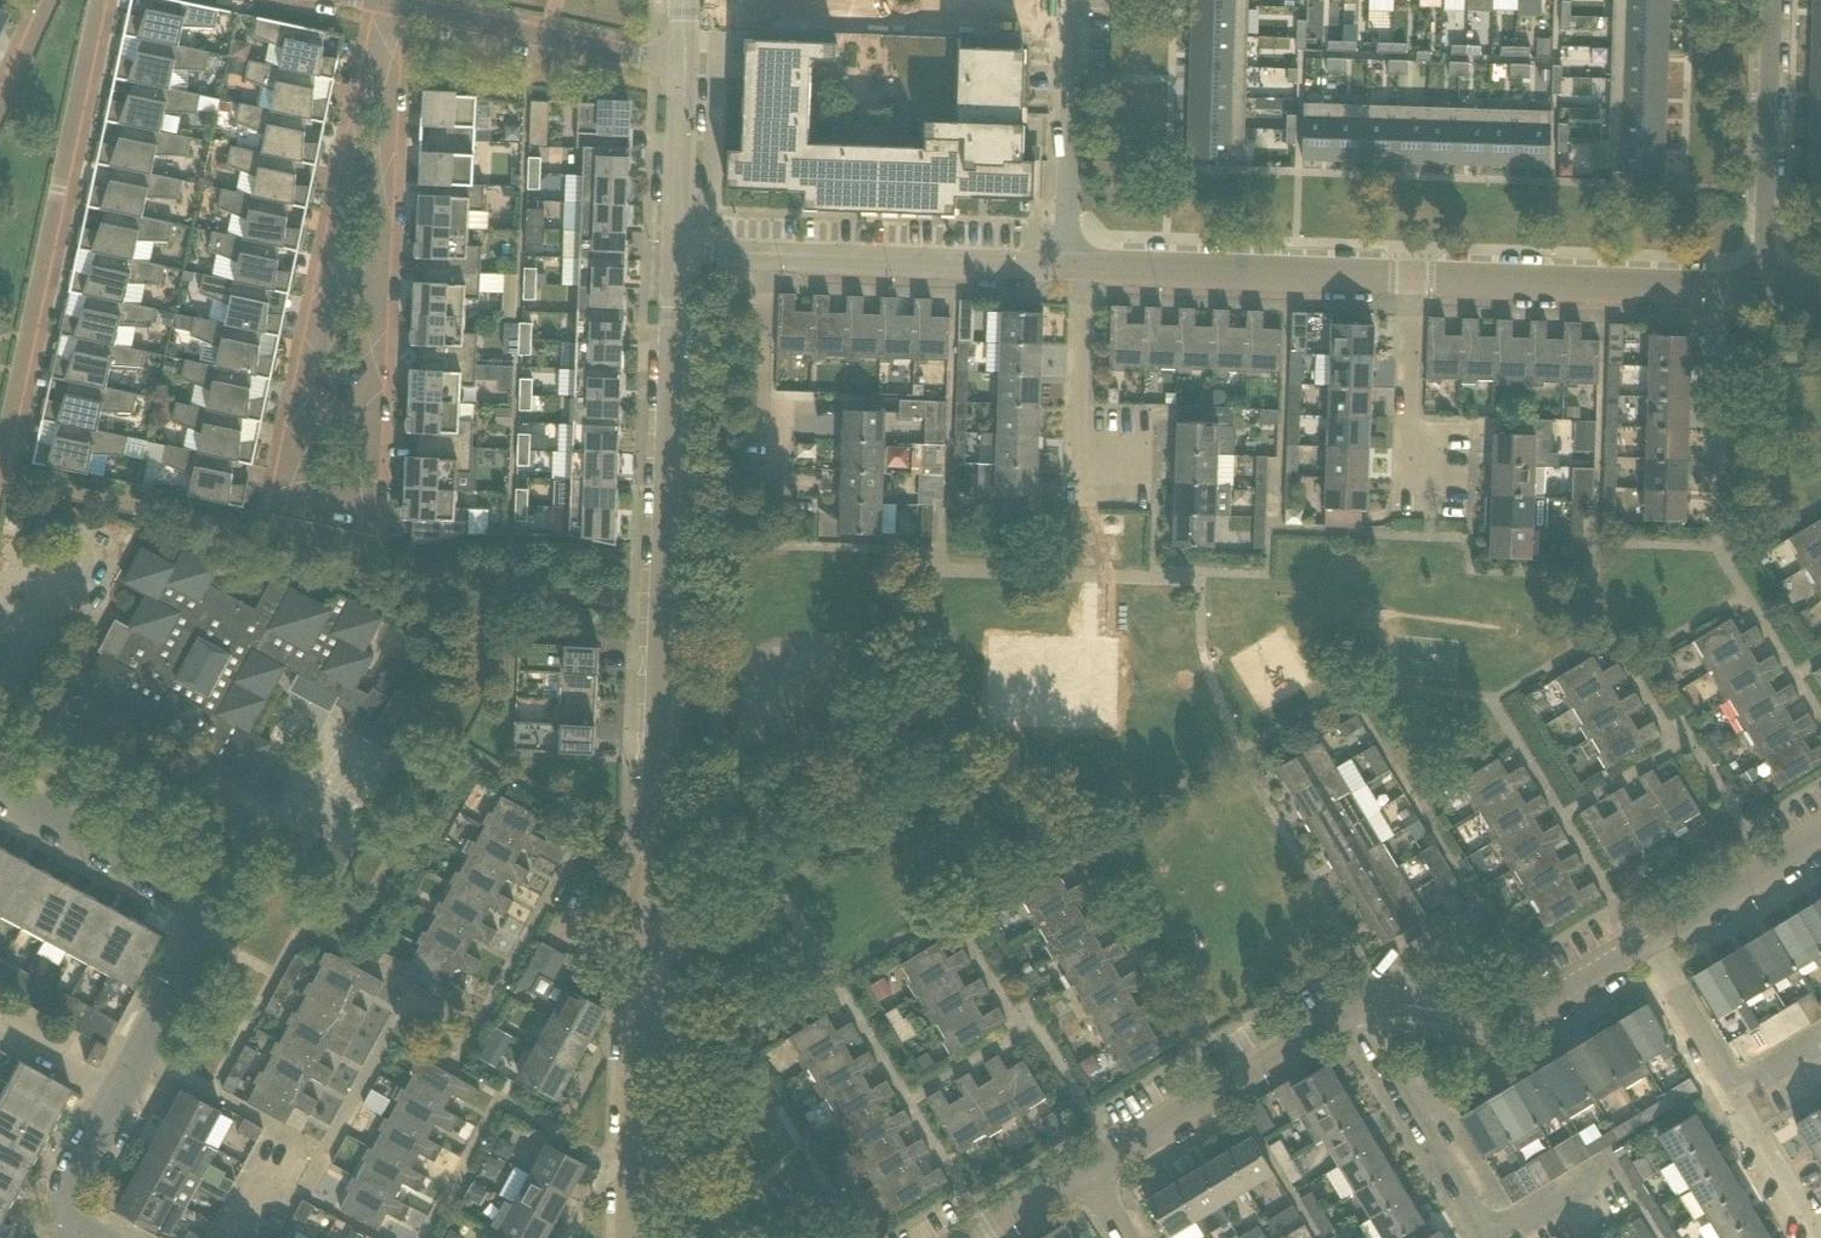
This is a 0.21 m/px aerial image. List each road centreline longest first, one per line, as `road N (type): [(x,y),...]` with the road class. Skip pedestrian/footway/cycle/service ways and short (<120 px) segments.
road 1 (residential): [(376,3),(270,502),(376,524),(400,8)]
road 2 (residential): [(641,1237),(678,249)]
road 3 (residential): [(1764,284),(1064,261)]
road 4 (residential): [(79,1234),(64,1196),(219,912),(0,795)]
road 5 (residential): [(0,468),(106,0)]
road 6 (residential): [(1064,261),(678,249)]
road 7 (residential): [(1820,1237),(1644,946)]
road 8 (residential): [(1644,946),(1547,1003),(1509,1015),(1383,996),(1341,1018)]
road 9 (residential): [(1341,1018),(1091,1169)]
road 10 (residential): [(400,8),(684,68)]
road 11 (residential): [(1764,284),(1773,0)]
road 12 (residential): [(1074,1),(1064,261)]
road 13 (residential): [(1474,1237),(1341,1018)]
road 14 (residential): [(1820,836),(1644,946)]
road 15 (residential): [(678,249),(684,68)]
road 16 (residential): [(1091,1169),(977,1237)]

